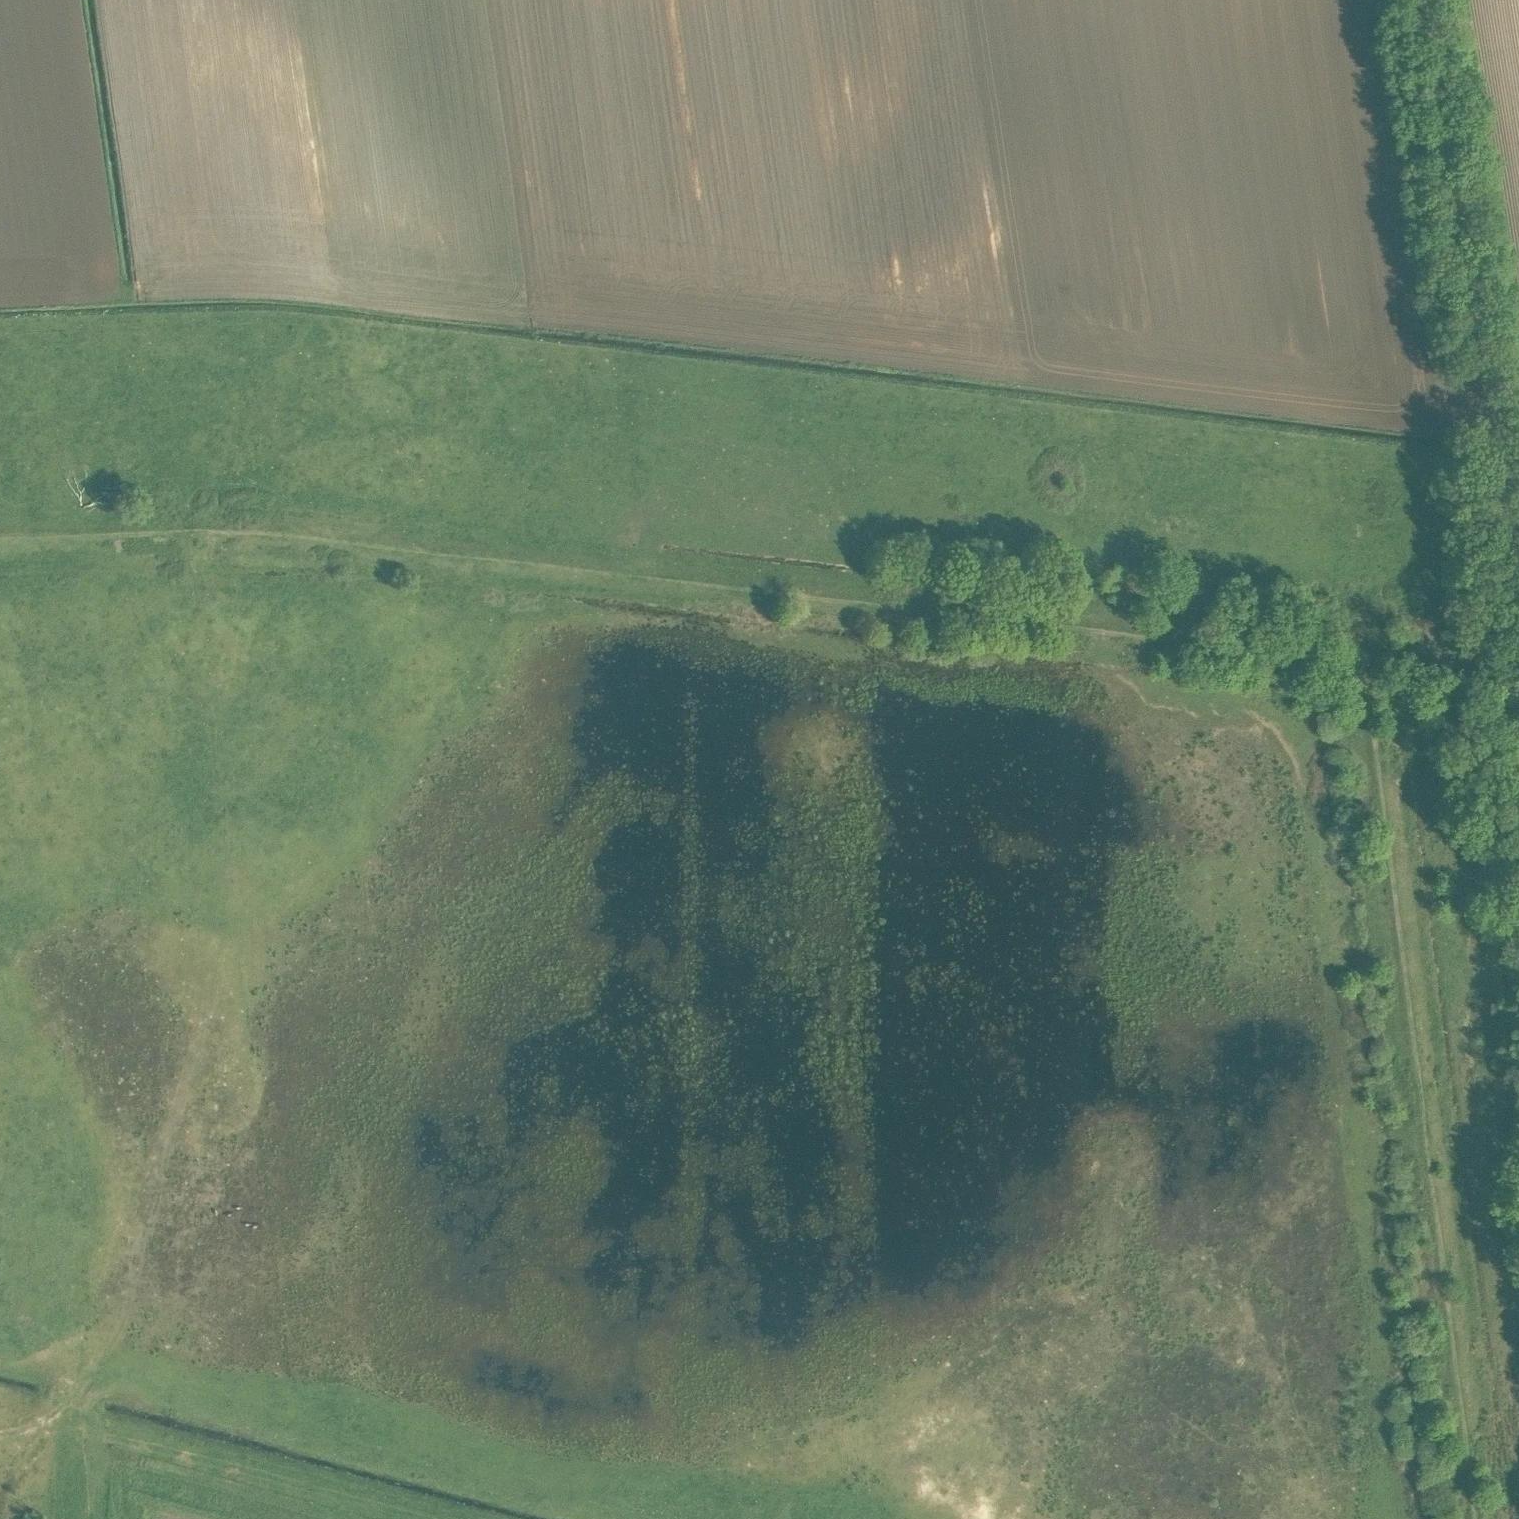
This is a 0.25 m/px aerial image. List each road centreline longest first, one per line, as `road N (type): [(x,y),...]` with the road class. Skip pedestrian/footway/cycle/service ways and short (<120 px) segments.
road 1 (unclassified): [(1436,0),(1518,512)]

